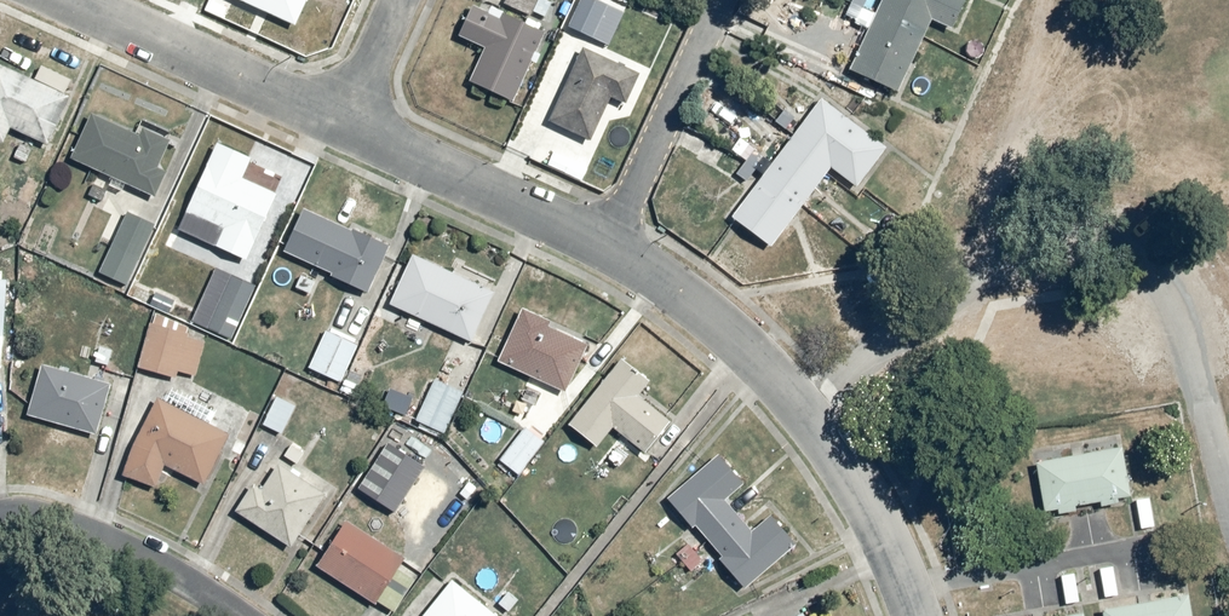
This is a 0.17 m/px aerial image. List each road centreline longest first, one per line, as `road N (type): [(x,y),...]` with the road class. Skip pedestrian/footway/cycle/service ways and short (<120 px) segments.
road 1 (residential): [(1226,485),(1185,333),(1150,274),(1100,261),(1045,260),(901,329),(812,404)]
road 2 (residential): [(622,230),(358,107)]
road 3 (residential): [(358,107),(107,0)]
road 4 (residential): [(0,506),(26,498),(80,512),(231,615)]
road 5 (residential): [(812,404),(681,258),(622,230)]
road 6 (residential): [(719,0),(622,230)]
road 7 (residential): [(895,615),(879,543),(812,404)]

